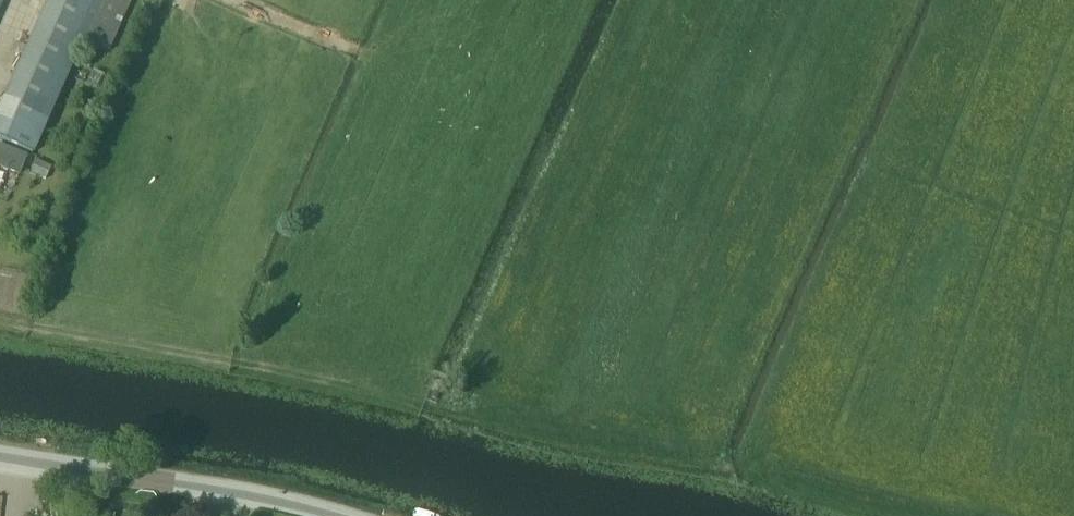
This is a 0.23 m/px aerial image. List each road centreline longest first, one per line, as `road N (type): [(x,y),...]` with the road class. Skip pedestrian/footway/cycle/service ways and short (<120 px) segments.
road 1 (track): [(900,515),(834,504),(742,471),(550,441),(354,386),(0,323)]
road 2 (tertiary): [(340,515),(0,457)]

